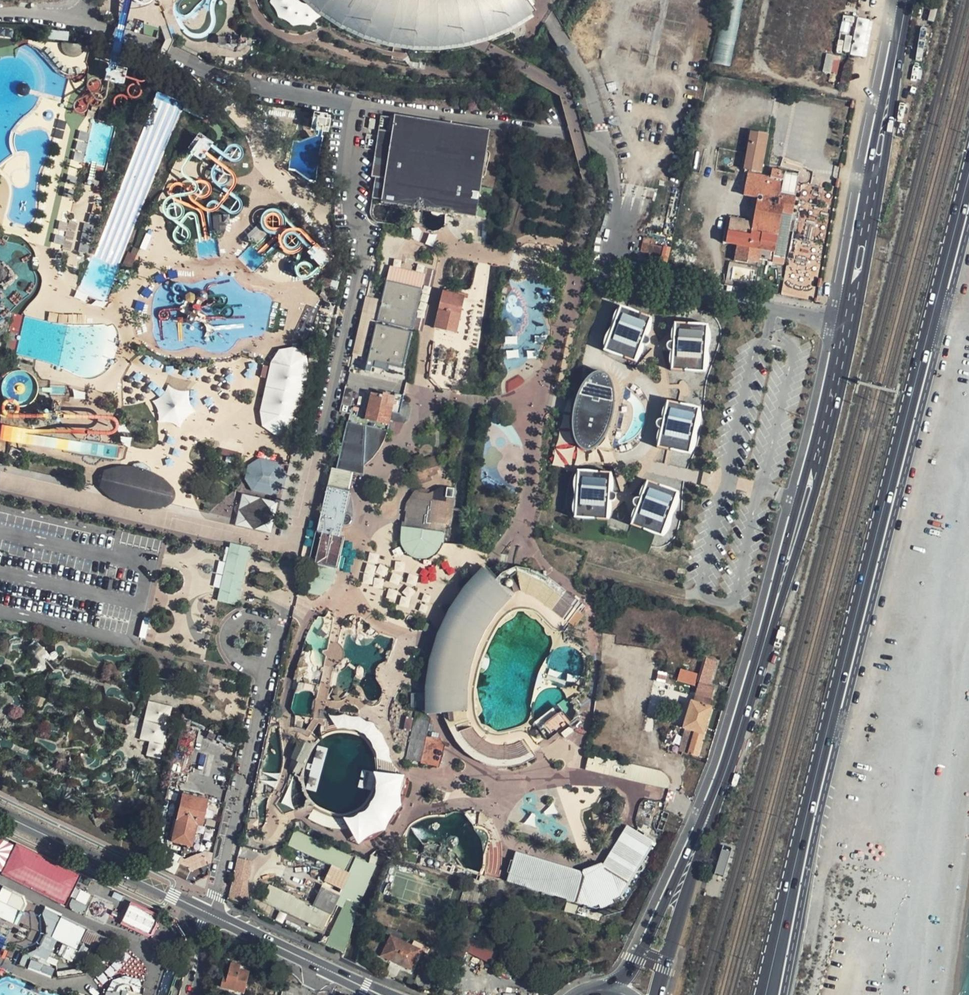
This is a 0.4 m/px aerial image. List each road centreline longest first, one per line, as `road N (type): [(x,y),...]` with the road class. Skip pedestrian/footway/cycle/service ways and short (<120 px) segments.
road 1 (primary): [(696,844),(836,379),(904,0)]
road 2 (primary): [(804,830),(968,180)]
road 3 (residential): [(0,15),(84,22),(240,82),(513,123)]
road 4 (unclassified): [(270,670),(210,915)]
road 5 (secondary): [(0,812),(210,915)]
road 6 (secondary): [(210,915),(380,994)]
road 7 (primary): [(696,844),(629,974),(611,989)]
road 8 (primary): [(804,830),(763,994)]
road 9 (primary): [(772,994),(804,830)]
road 10 (primary): [(657,994),(696,844)]
road 11 (unclassified): [(270,670),(278,634),(260,619),(234,625),(229,635),(249,666)]

